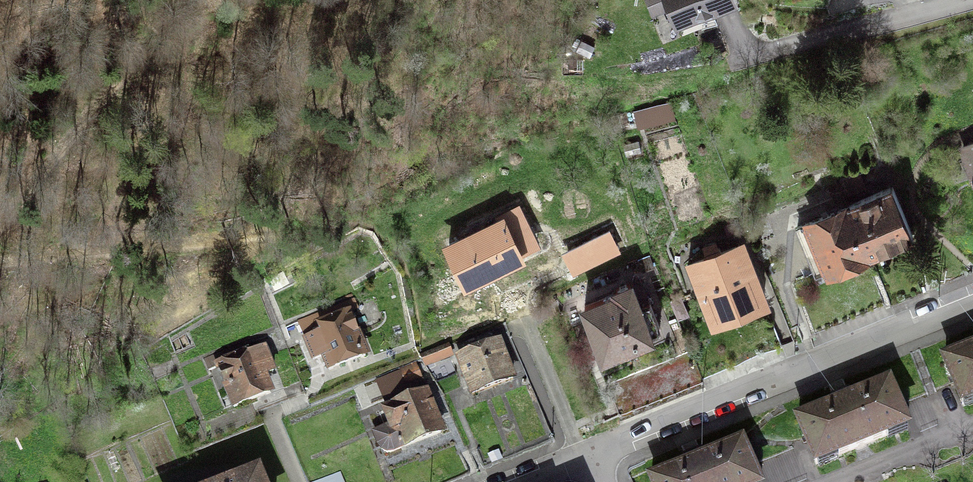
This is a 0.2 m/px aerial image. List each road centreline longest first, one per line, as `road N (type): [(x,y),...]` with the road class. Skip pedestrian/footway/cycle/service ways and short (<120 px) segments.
road 1 (residential): [(591,458),(972,305)]
road 2 (residential): [(972,10),(818,47)]

